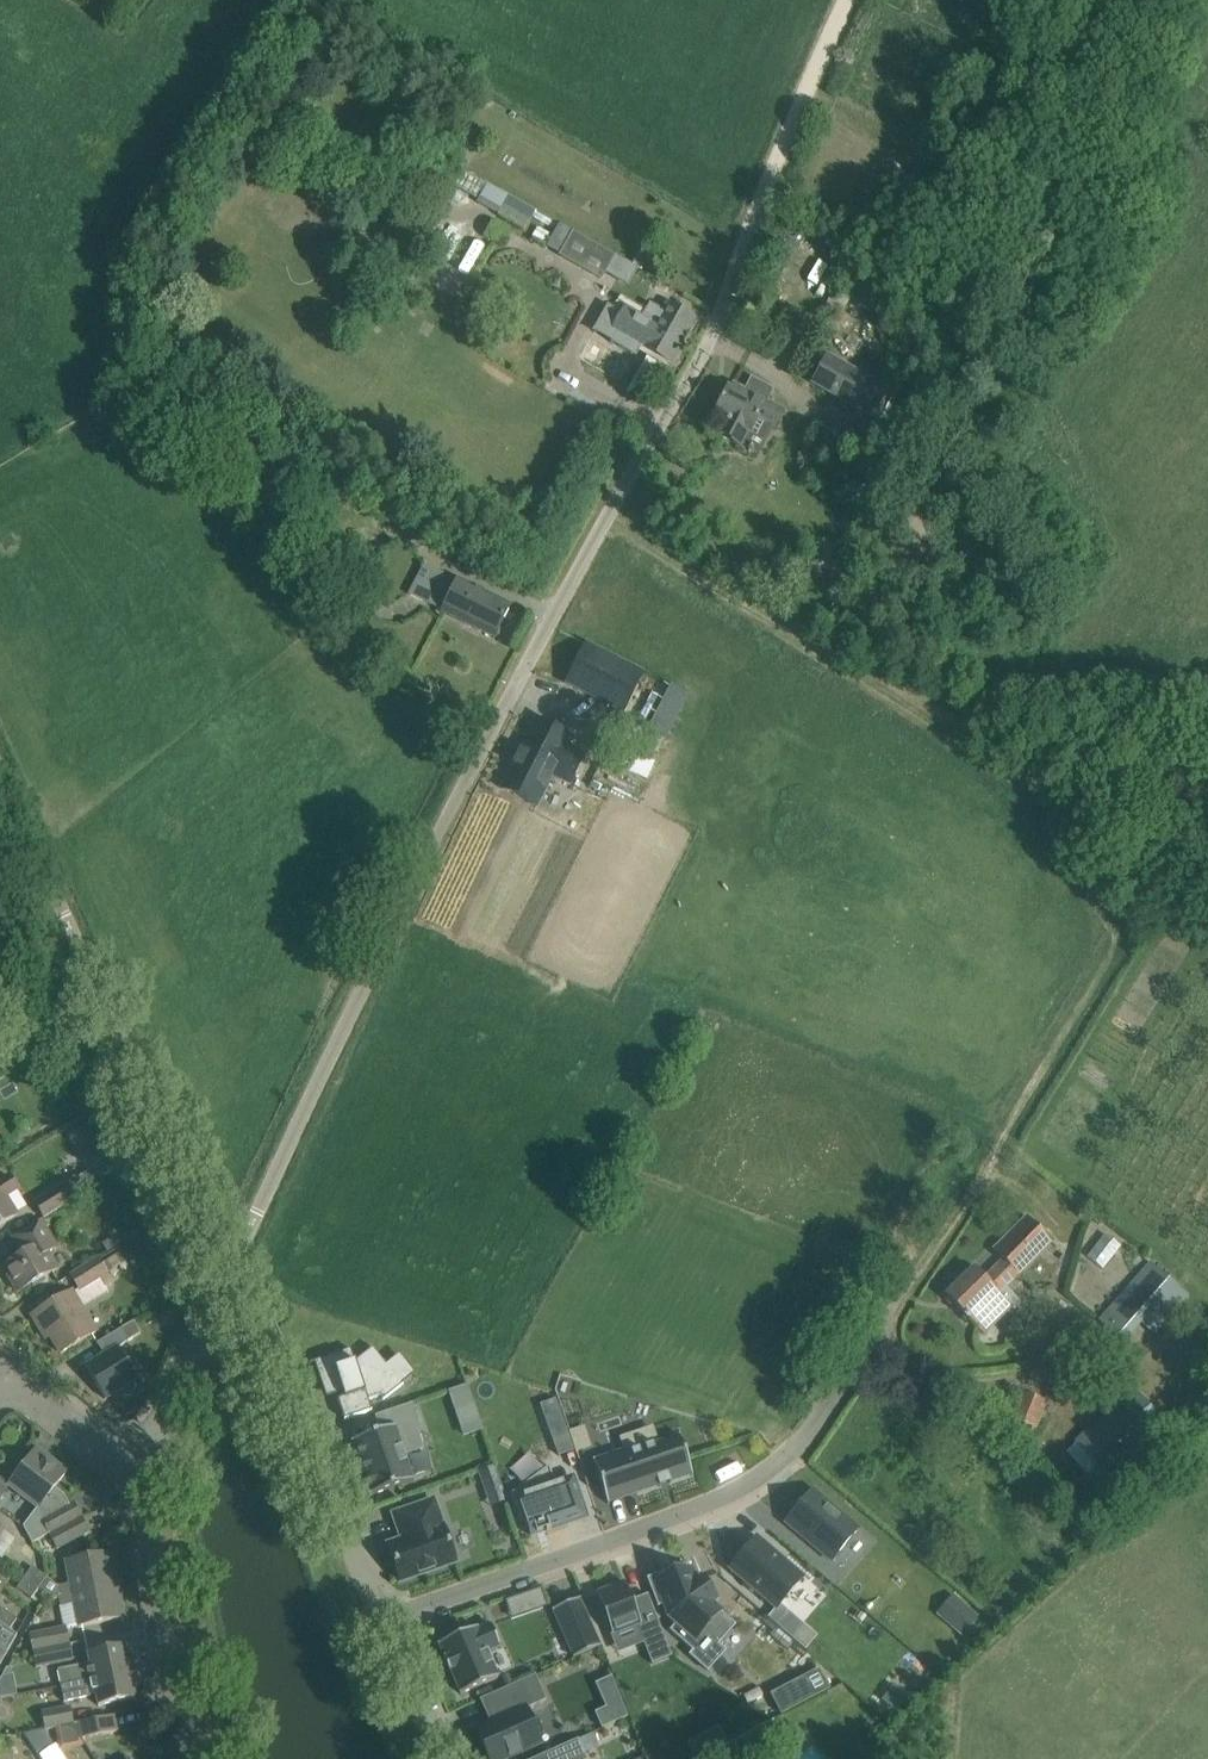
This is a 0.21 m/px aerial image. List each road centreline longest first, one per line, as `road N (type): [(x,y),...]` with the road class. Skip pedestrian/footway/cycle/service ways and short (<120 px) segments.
road 1 (unclassified): [(220,1281),(486,748),(608,516),(699,365),(780,186)]
road 2 (residential): [(372,1621),(737,1485),(780,1437),(965,1128)]
road 3 (track): [(1106,938),(1088,839),(1049,777),(608,516)]
road 4 (unclassified): [(220,1281),(0,781)]
road 5 (residential): [(372,1621),(220,1281)]
road 6 (residential): [(191,1758),(152,1460)]
road 7 (track): [(1106,938),(965,1128)]
road 8 (track): [(780,186),(857,0)]
road 9 (residential): [(152,1460),(220,1281)]
road 10 (residential): [(19,1374),(152,1460)]
road 11 (residential): [(434,1758),(372,1621)]

